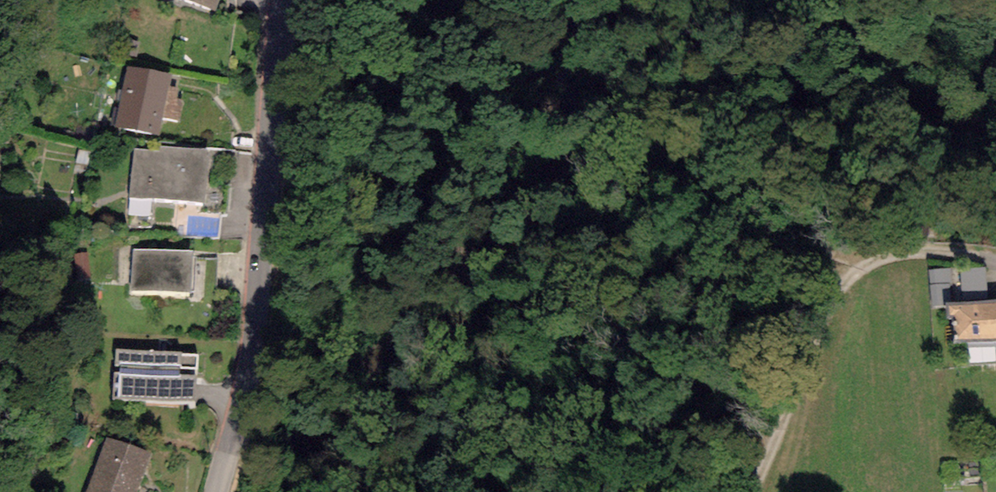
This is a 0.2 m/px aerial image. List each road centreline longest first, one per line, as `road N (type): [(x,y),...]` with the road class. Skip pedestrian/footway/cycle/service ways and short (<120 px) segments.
road 1 (tertiary): [(214,491),(253,350),(280,0)]
road 2 (unclassified): [(752,491),(823,321),(865,269)]
road 3 (residential): [(995,264),(922,255),(865,269)]

